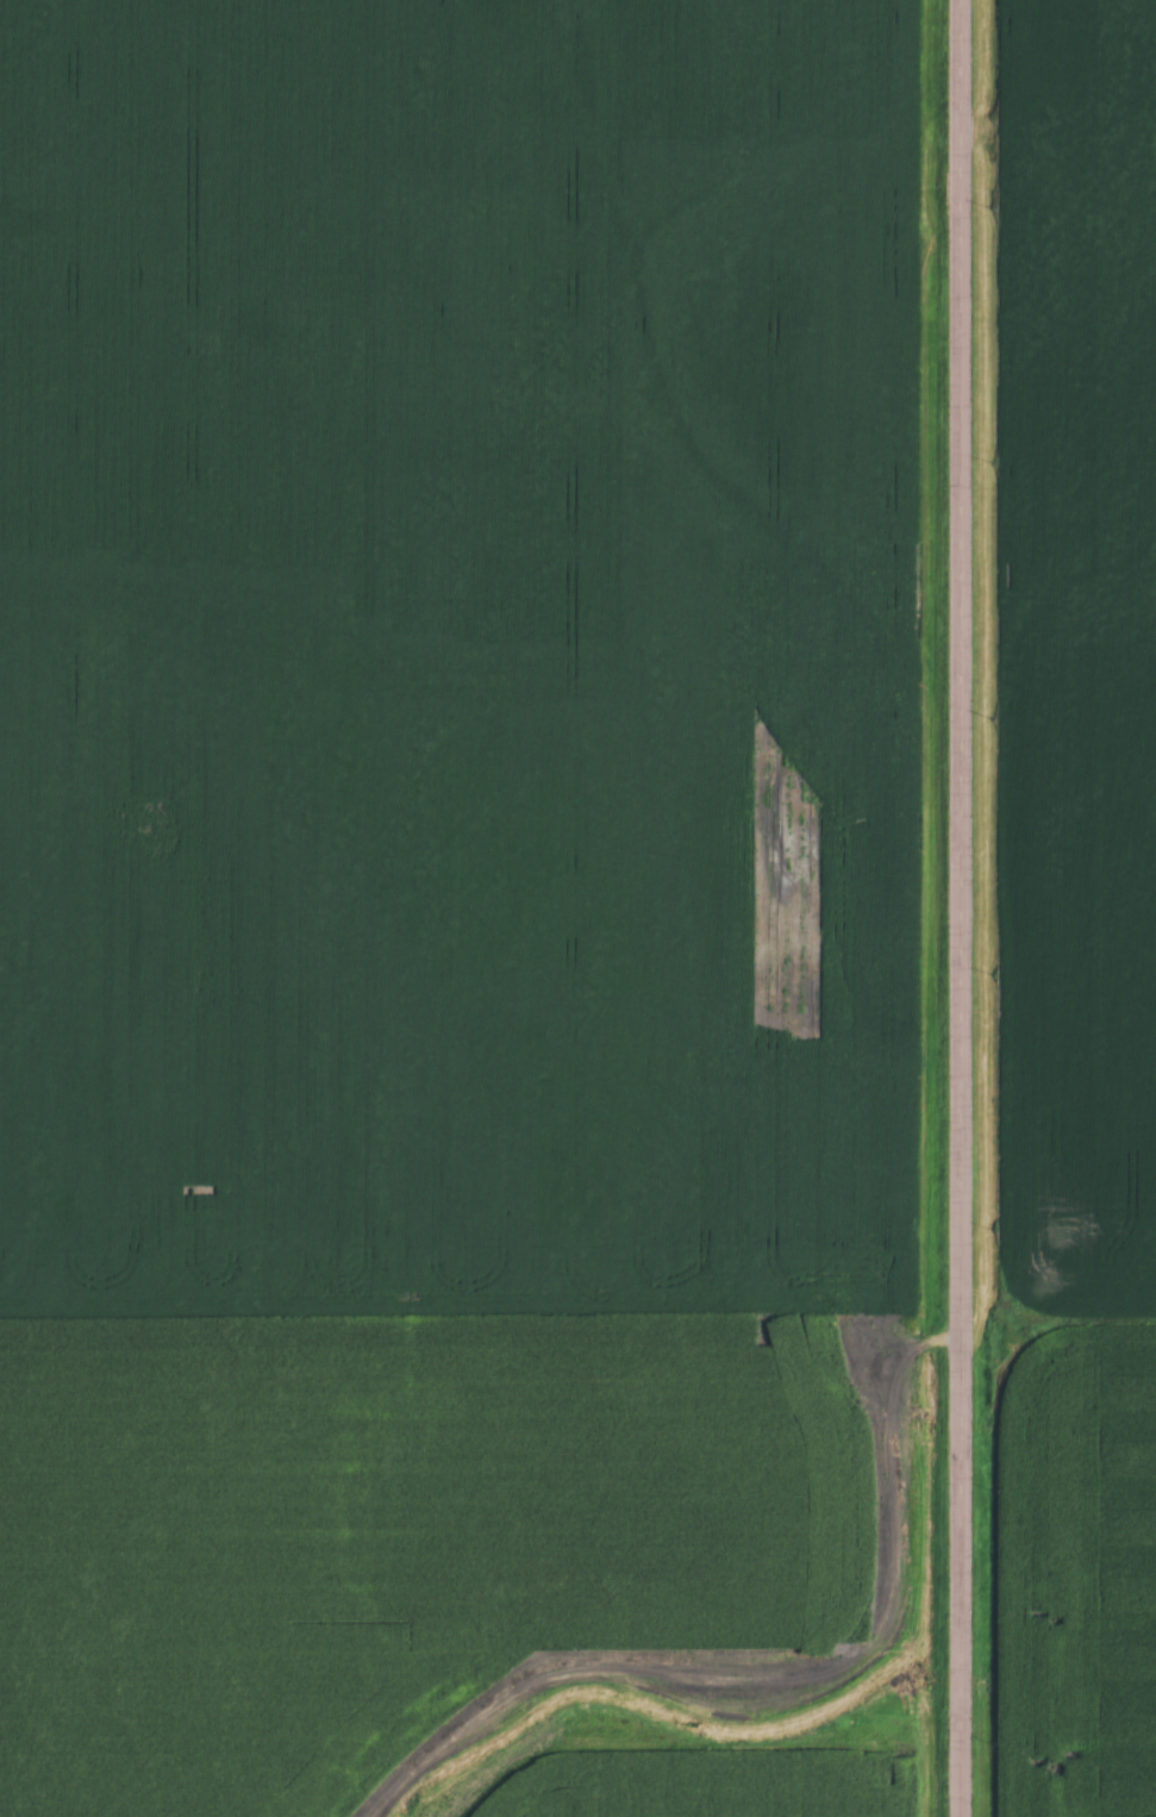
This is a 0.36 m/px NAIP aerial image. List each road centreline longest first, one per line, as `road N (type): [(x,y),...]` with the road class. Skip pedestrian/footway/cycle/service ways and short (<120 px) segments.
road 1 (tertiary): [(963,1816),(959,0)]

